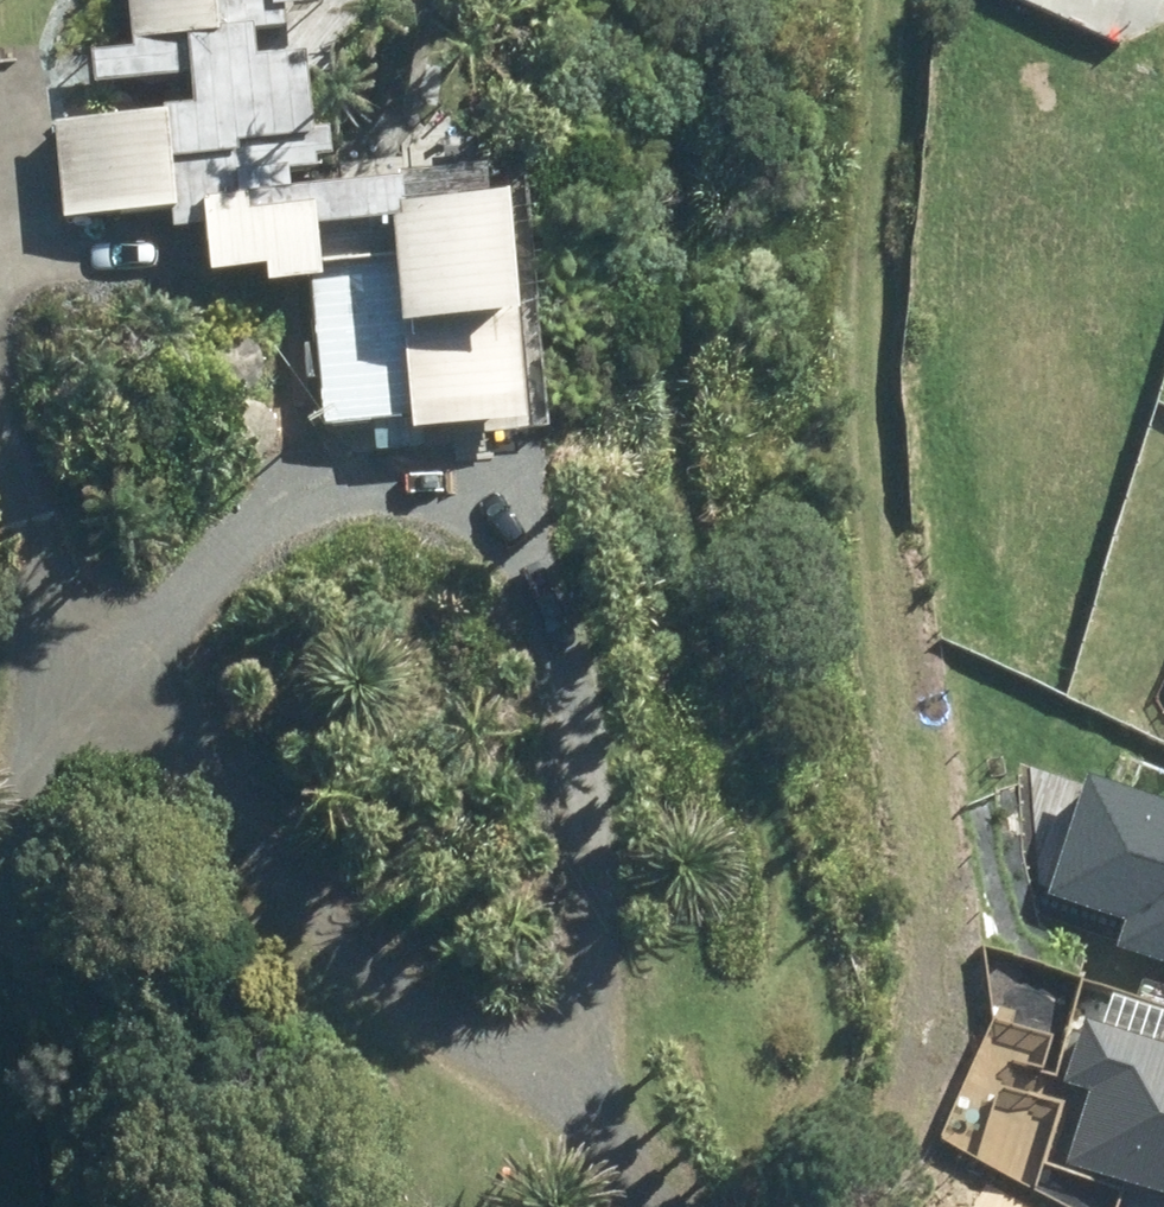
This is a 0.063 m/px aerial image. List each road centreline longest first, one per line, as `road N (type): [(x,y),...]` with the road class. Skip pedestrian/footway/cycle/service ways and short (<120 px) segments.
road 1 (track): [(0,732),(66,644),(245,535),(414,510),(517,564),(582,713),(619,937),(548,1072),(636,1185),(639,1206)]
road 2 (track): [(722,1206),(820,1018),(689,544),(670,210),(691,0)]
road 3 (track): [(824,1206),(881,997),(868,828),(862,423),(881,0)]
road 4 (track): [(548,1072),(294,916),(161,769),(66,644),(0,378)]

